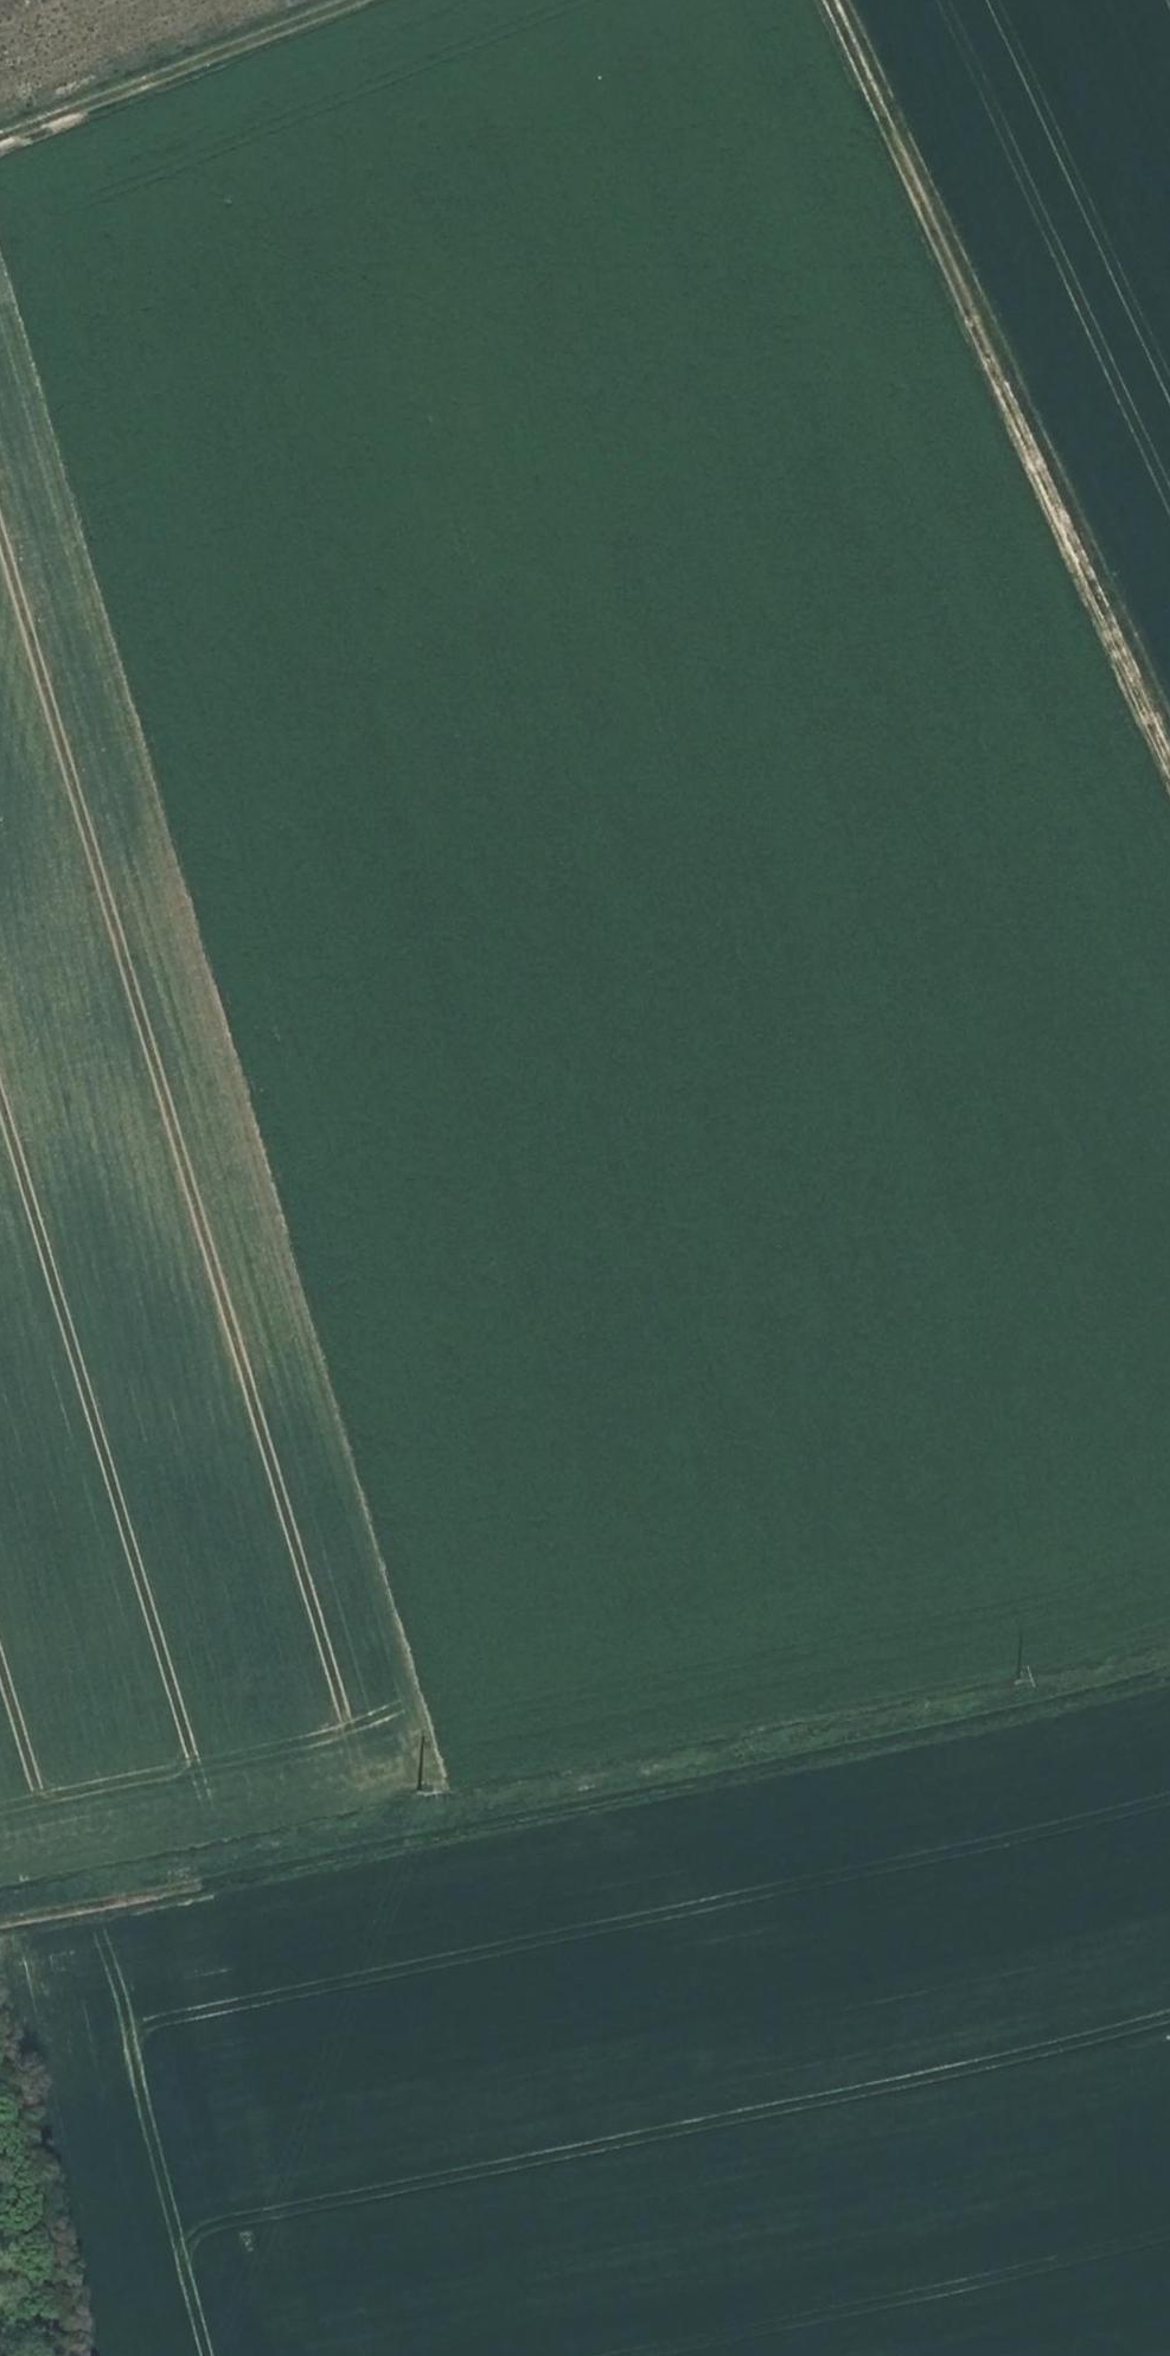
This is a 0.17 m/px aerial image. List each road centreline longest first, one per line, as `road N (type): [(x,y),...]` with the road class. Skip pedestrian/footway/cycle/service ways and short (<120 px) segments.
road 1 (track): [(1169,1673),(0,1915)]
road 2 (track): [(1169,766),(826,0)]
road 3 (track): [(0,135),(340,0)]

